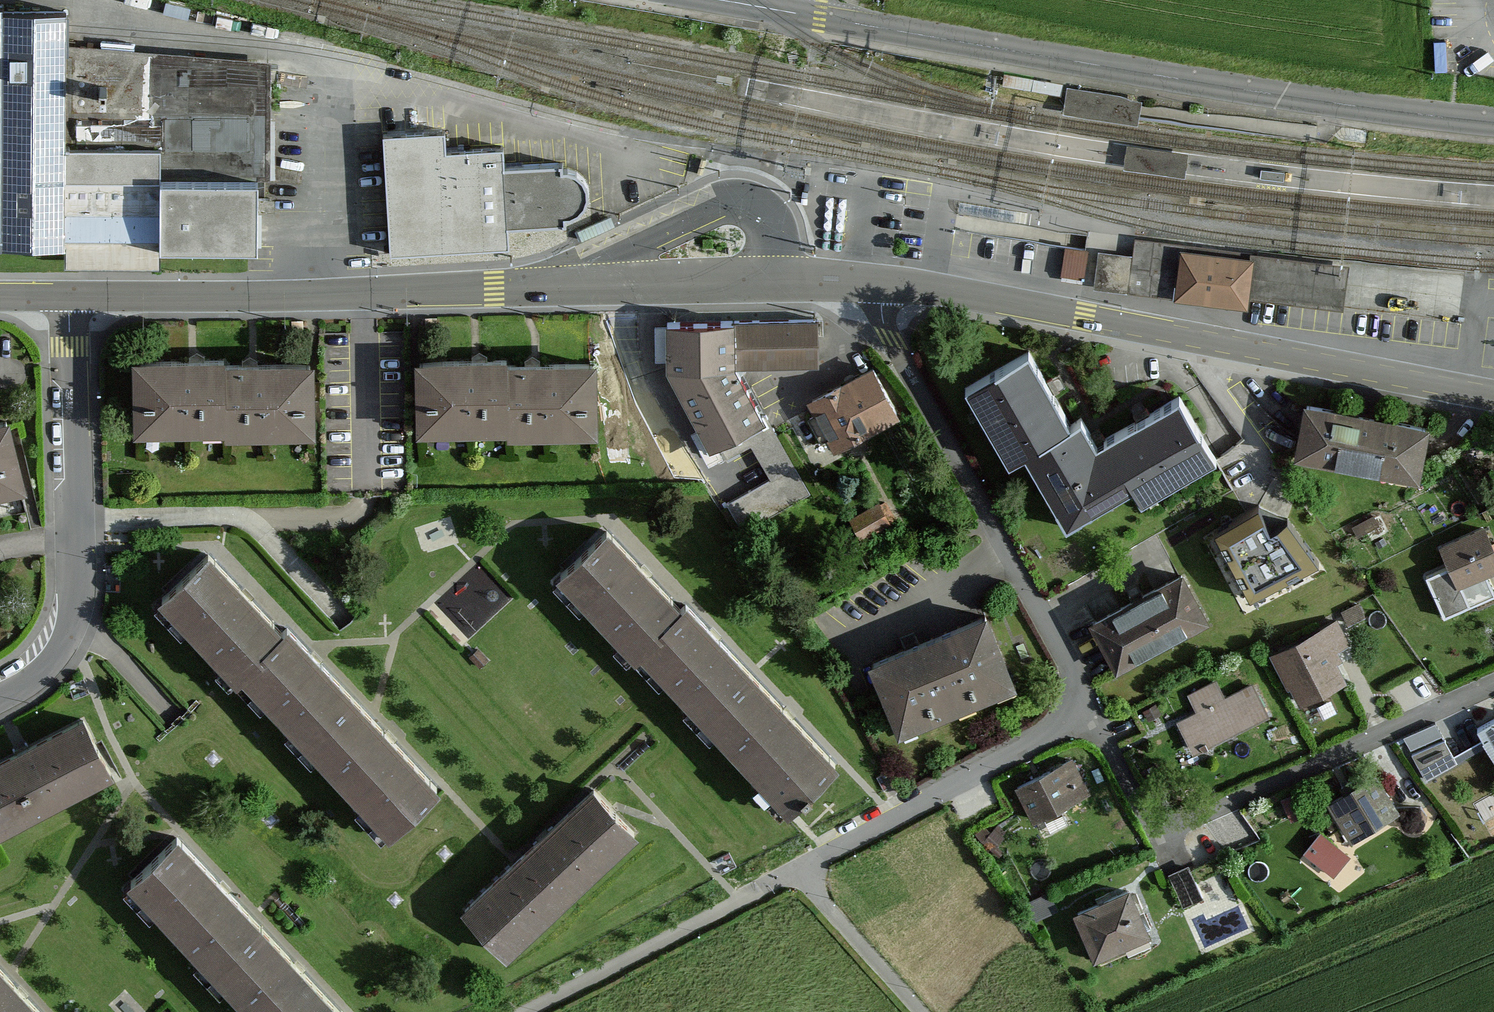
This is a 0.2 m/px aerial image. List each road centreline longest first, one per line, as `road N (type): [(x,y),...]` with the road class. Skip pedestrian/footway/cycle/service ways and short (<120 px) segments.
road 1 (tertiary): [(70,297),(864,283)]
road 2 (tertiary): [(1493,119),(1067,65),(718,0)]
road 3 (tertiary): [(864,283),(1086,315),(1493,395)]
road 4 (residential): [(1089,713),(796,867),(923,1011)]
road 5 (residential): [(1089,713),(1139,804),(1175,821),(1493,683)]
road 6 (residential): [(864,283),(1089,713)]
road 7 (residential): [(70,297),(79,606),(57,656),(0,698)]

